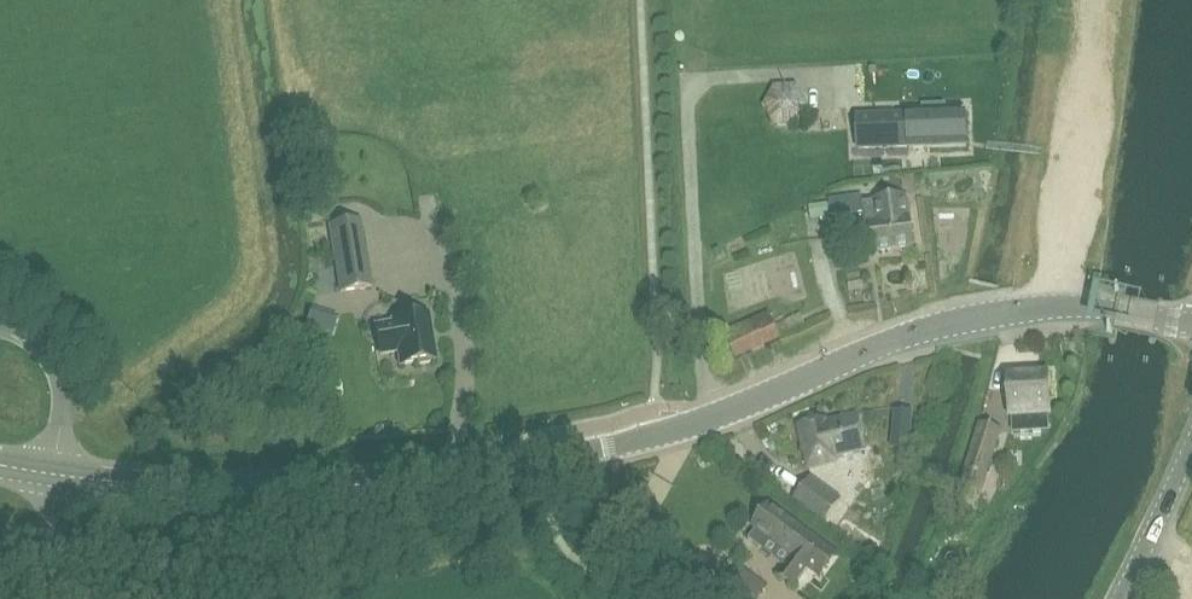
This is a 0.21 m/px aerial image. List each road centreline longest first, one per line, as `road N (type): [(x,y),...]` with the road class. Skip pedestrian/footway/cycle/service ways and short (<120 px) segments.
road 1 (tertiary): [(55,471),(171,484),(289,485),(470,470),(679,426),(911,331),(1053,306),(1085,309)]
road 2 (unclassified): [(55,471),(57,370),(37,344),(0,325)]
road 3 (tertiary): [(1116,598),(1191,444)]
road 4 (unclassified): [(0,587),(35,562),(55,471)]

